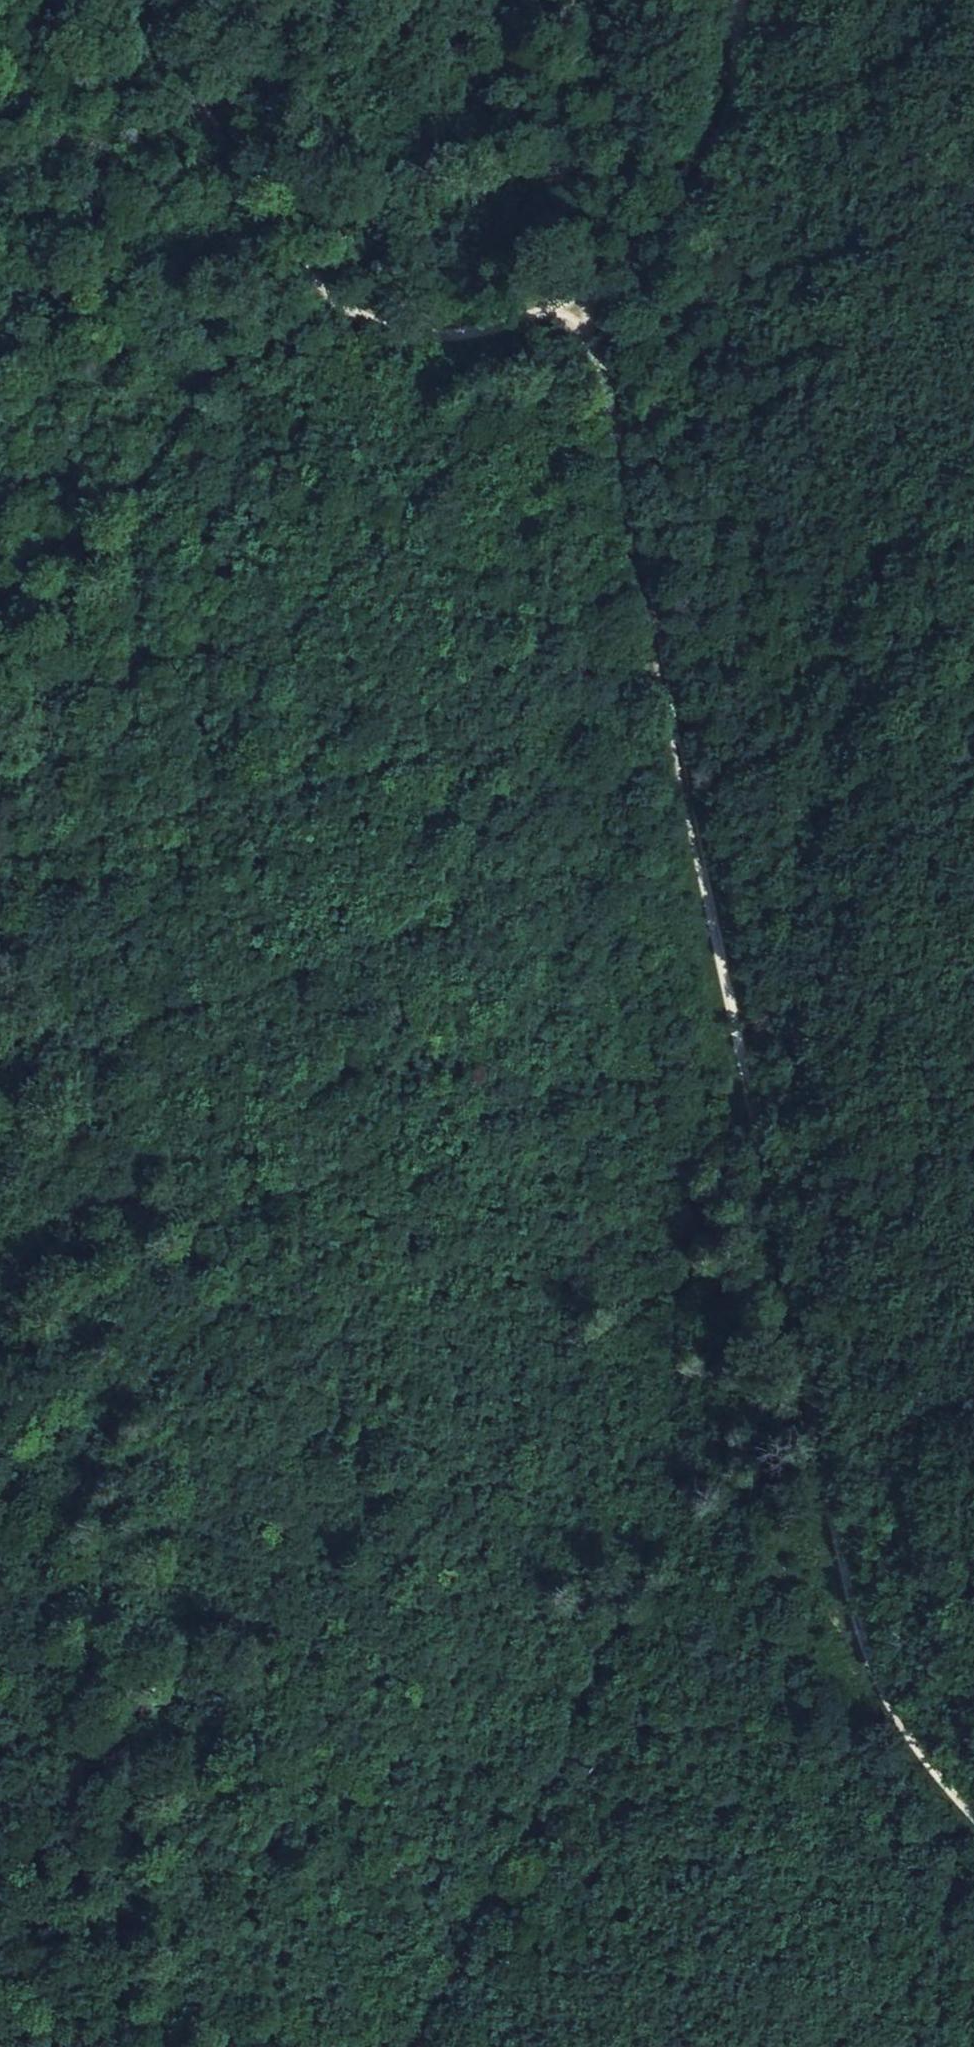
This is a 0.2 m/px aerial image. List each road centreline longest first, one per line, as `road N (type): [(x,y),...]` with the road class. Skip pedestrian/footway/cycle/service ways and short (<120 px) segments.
road 1 (track): [(574,304),(622,472),(816,1388),(857,1621),(914,1740),(973,1816)]
road 2 (track): [(123,0),(323,277),(392,319),(465,334),(574,304),(653,244),(718,150),(727,93),(725,0)]

